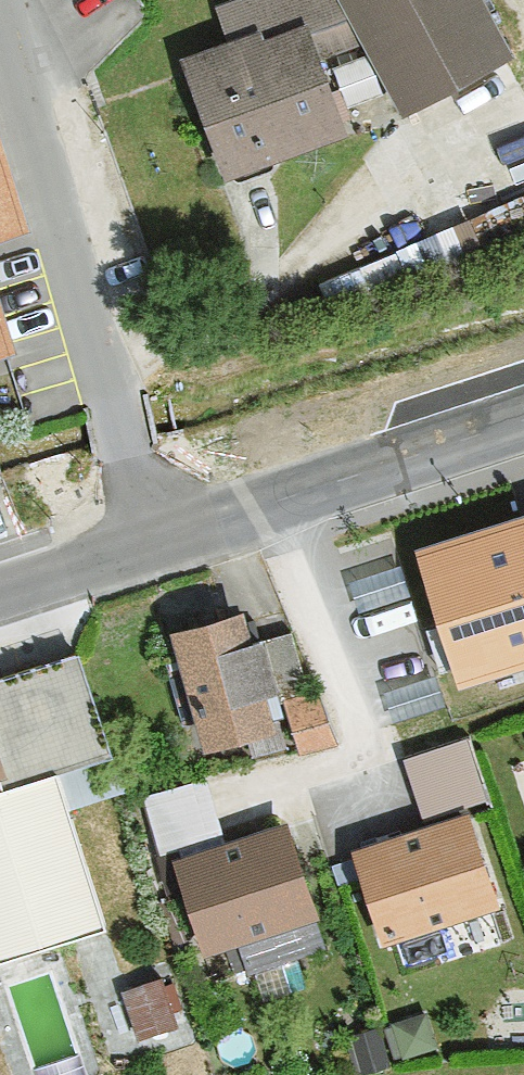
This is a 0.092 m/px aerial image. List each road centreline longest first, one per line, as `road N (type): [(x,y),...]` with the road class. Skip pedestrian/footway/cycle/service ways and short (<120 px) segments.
road 1 (residential): [(143,540),(54,184),(0,10)]
road 2 (tertiary): [(143,540),(523,416)]
road 3 (tertiary): [(0,586),(143,540)]

